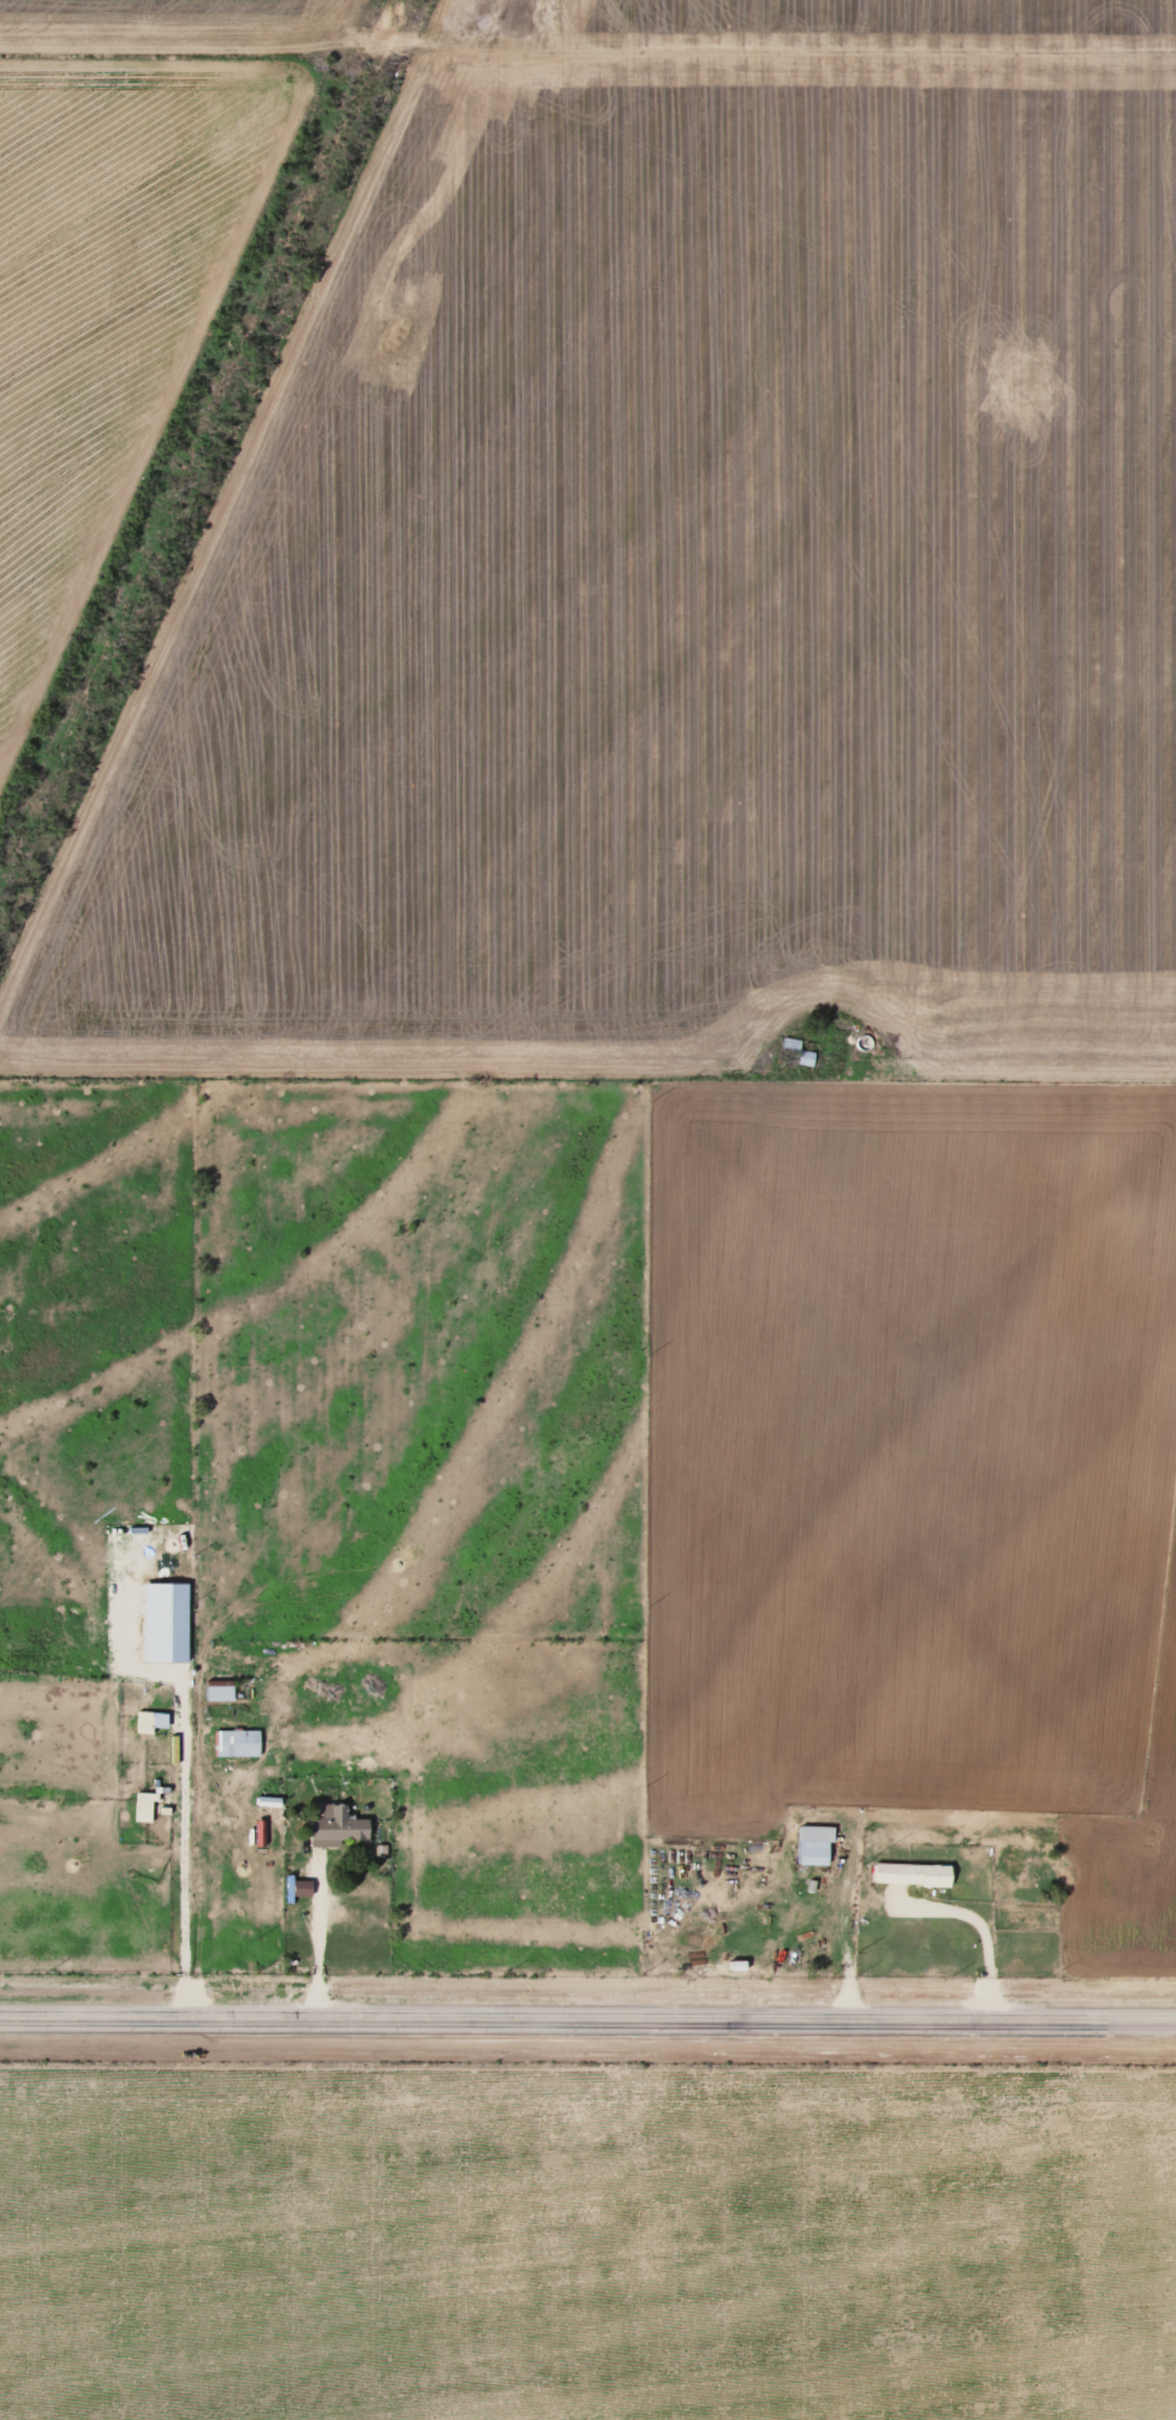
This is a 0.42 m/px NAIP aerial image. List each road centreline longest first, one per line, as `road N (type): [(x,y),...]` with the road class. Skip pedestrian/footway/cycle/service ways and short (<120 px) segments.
road 1 (secondary): [(0,2019),(1175,2023)]

